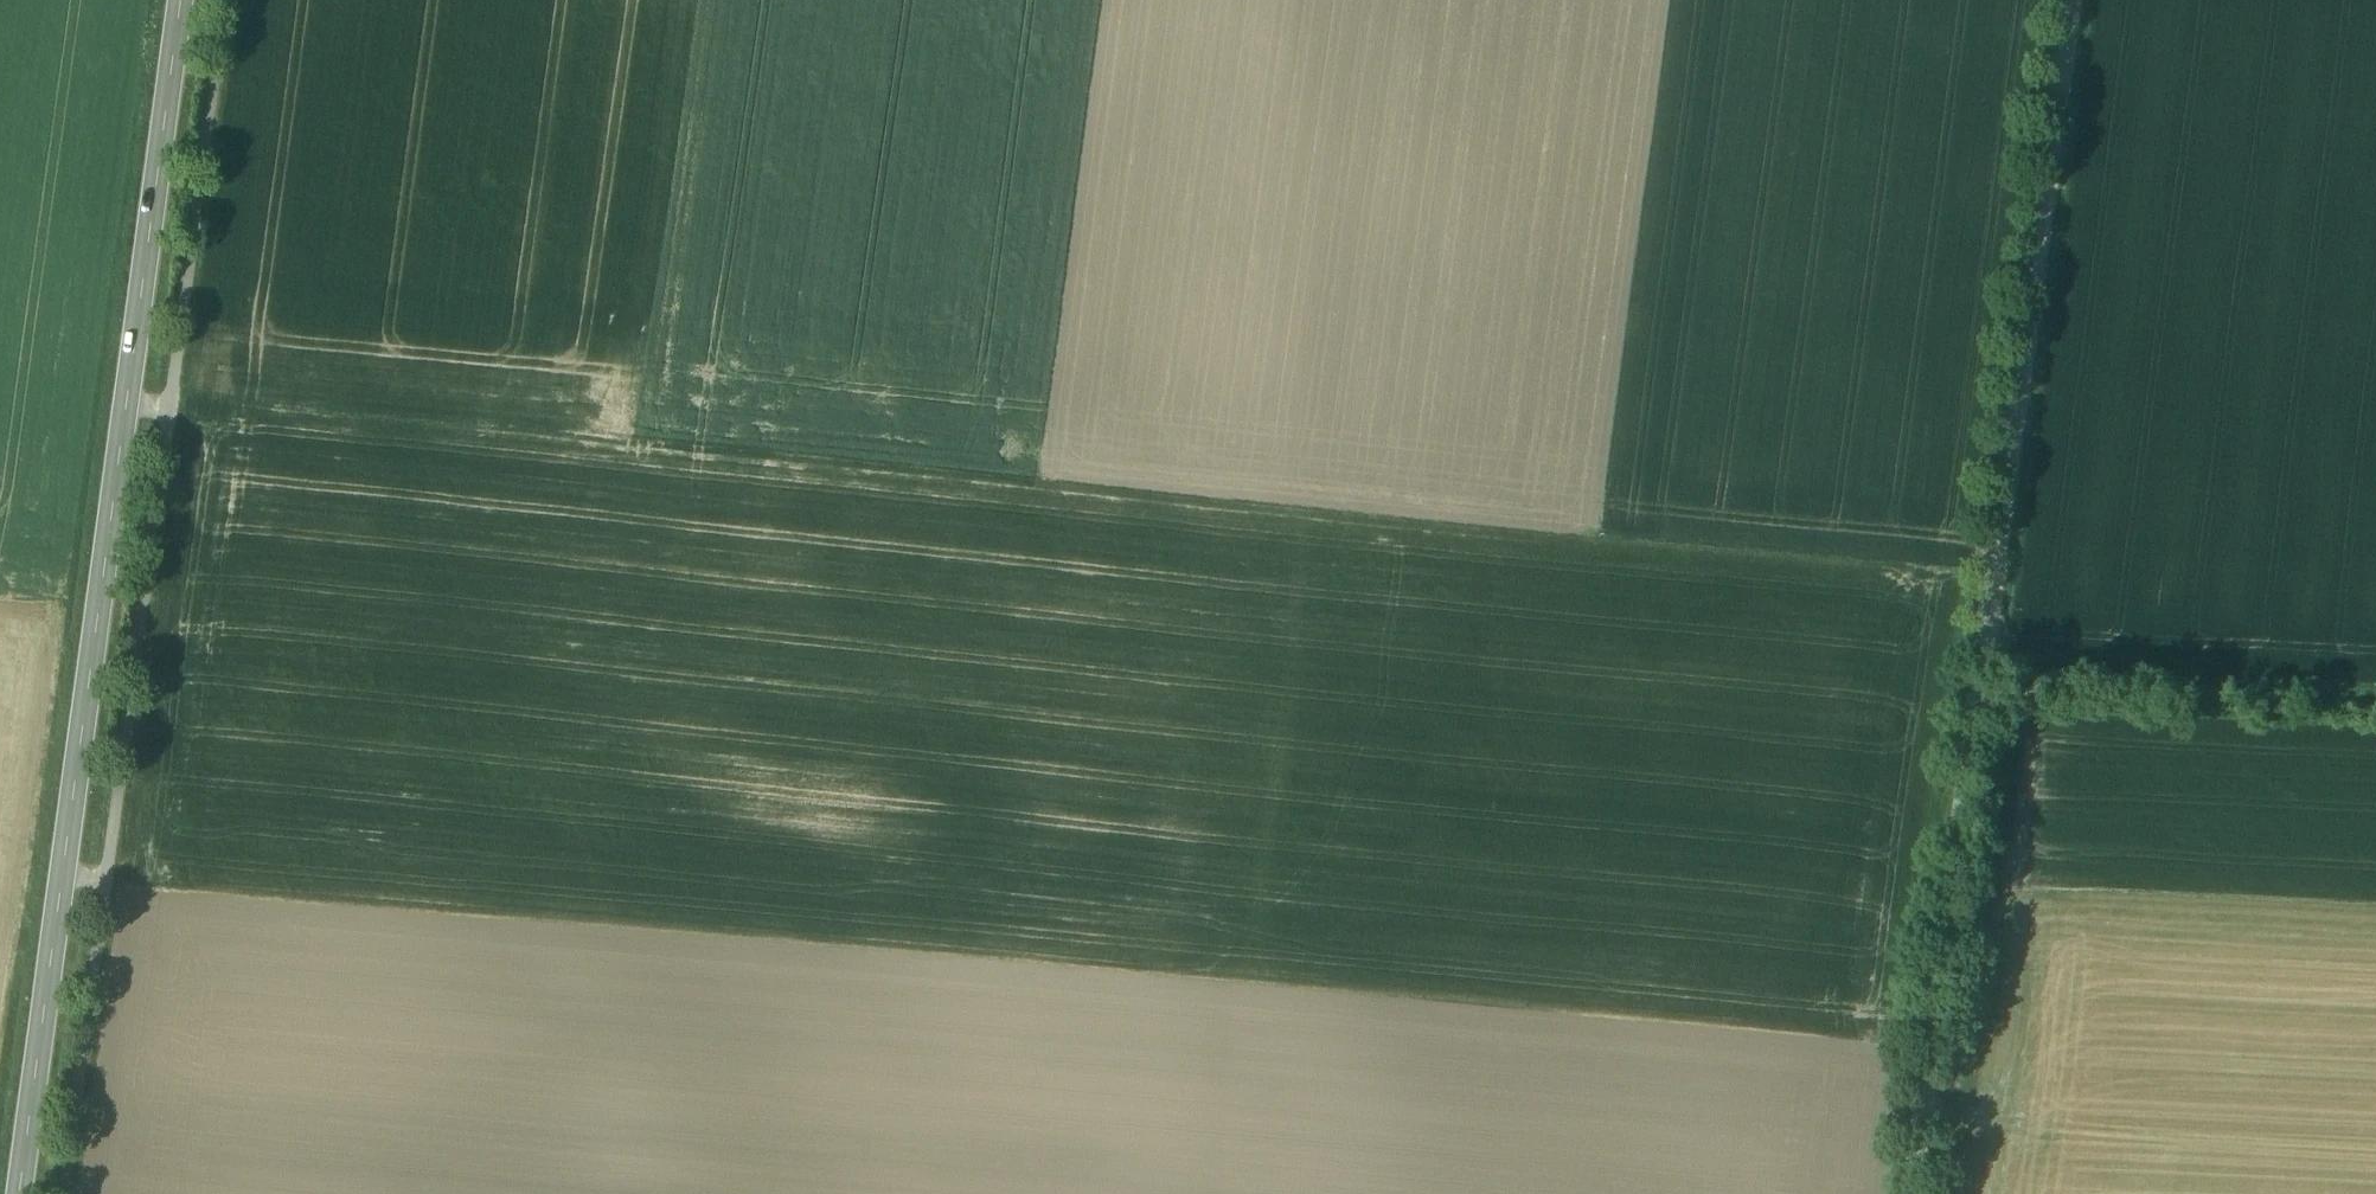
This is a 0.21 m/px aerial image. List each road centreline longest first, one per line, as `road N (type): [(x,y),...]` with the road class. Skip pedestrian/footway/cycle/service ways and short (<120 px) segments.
road 1 (unclassified): [(2075,0),(1912,1193)]
road 2 (tertiary): [(182,0),(20,1193)]

